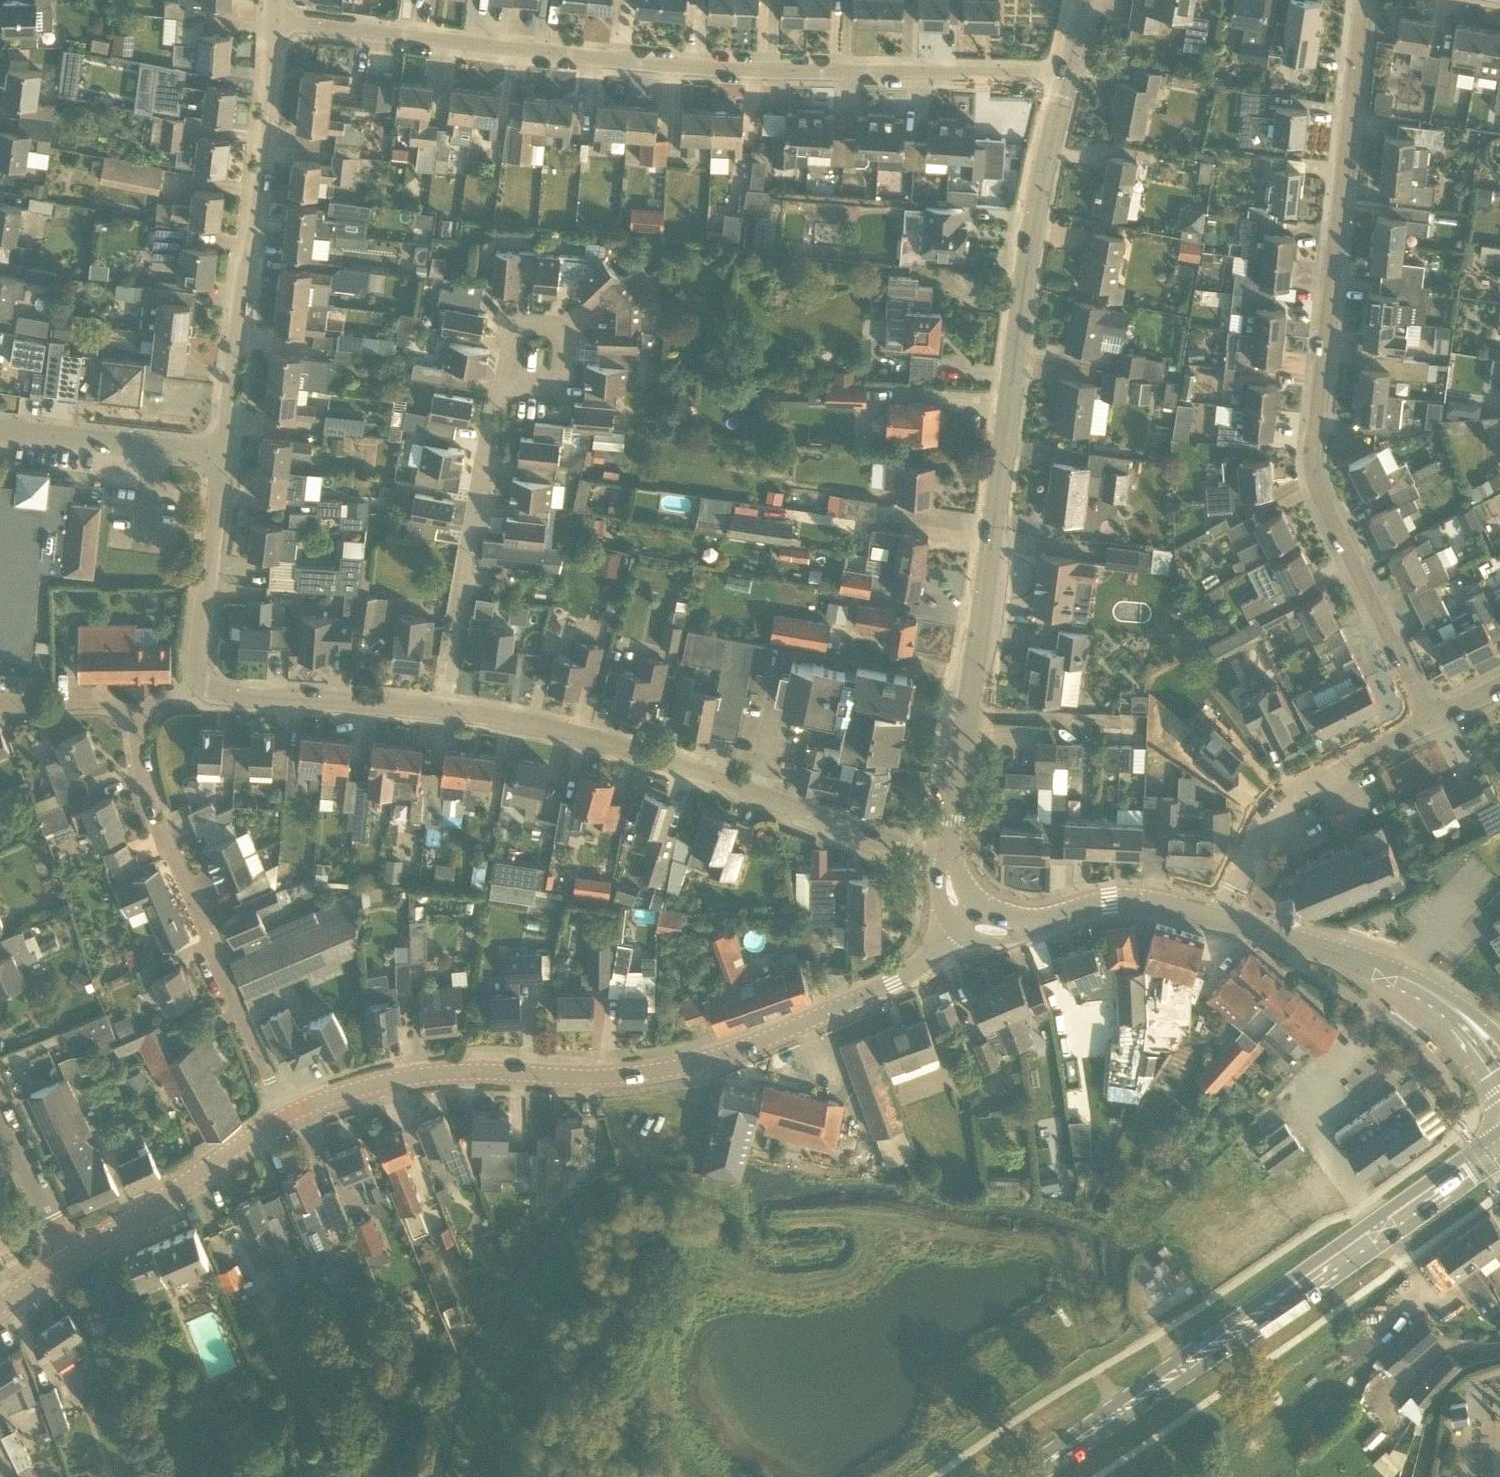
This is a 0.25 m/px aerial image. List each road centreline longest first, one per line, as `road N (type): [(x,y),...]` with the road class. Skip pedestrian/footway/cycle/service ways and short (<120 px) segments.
road 1 (residential): [(1064,81),(733,69),(277,21)]
road 2 (secondary): [(948,858),(1037,199),(1064,81)]
road 3 (residential): [(1429,719),(1313,479),(1363,0)]
road 4 (tertiary): [(289,1116),(415,1075),(587,1077),(687,1066),(894,985),(958,933)]
road 5 (primary): [(1025,1476),(1499,1150)]
road 6 (residential): [(221,456),(277,21)]
road 7 (residential): [(289,1116),(212,964),(160,826),(141,769),(136,714)]
road 8 (residential): [(441,712),(503,378)]
road 9 (residential): [(759,805),(592,742),(441,712)]
road 10 (residential): [(1221,921),(1250,858),(1295,797),(1429,719)]
road 11 (tertiary): [(70,1260),(289,1116)]
road 12 (secondary): [(1459,1014),(1400,977),(1221,921)]
road 13 (residential): [(441,712),(224,697),(204,688)]
road 14 (residential): [(204,688),(195,664),(221,456)]
road 15 (residential): [(221,456),(0,431)]
road 16 (residential): [(948,858),(759,805)]
road 17 (residential): [(70,1260),(0,1112)]
road 18 (secondary): [(1221,921),(1148,904),(1089,907)]
road 19 (residential): [(570,343),(556,326),(511,320),(503,378)]

